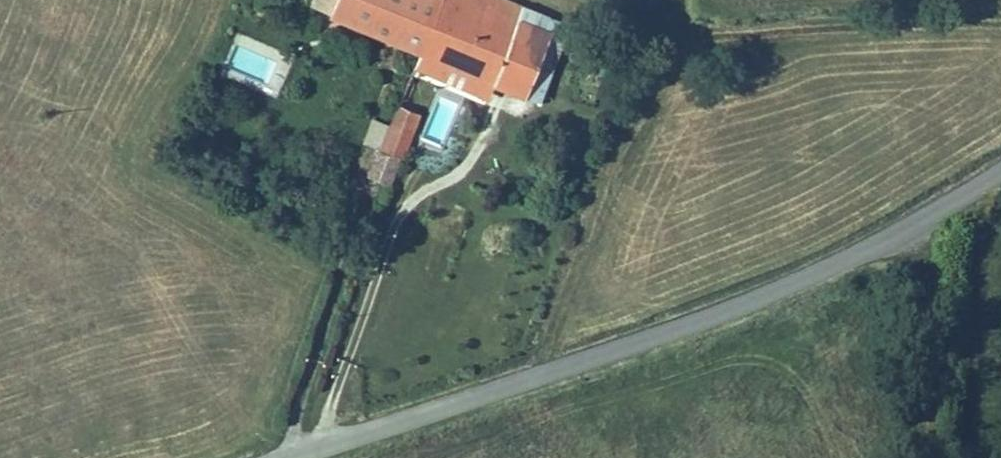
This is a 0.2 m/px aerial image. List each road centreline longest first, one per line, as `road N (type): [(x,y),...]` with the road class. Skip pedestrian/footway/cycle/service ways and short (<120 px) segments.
road 1 (tertiary): [(1000,171),(788,286),(697,322),(277,457)]
road 2 (track): [(559,0),(660,34),(731,41),(1000,21)]
road 3 (track): [(553,369),(547,350),(661,94),(676,36)]

